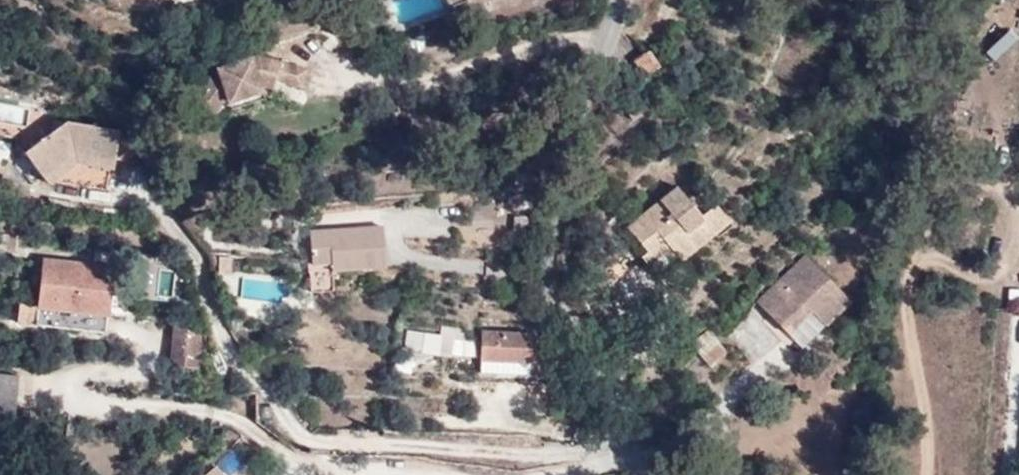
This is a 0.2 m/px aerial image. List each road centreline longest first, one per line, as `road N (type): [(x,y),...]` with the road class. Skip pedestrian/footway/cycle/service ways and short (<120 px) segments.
road 1 (residential): [(643,474),(620,448),(552,294),(549,270),(606,0)]

